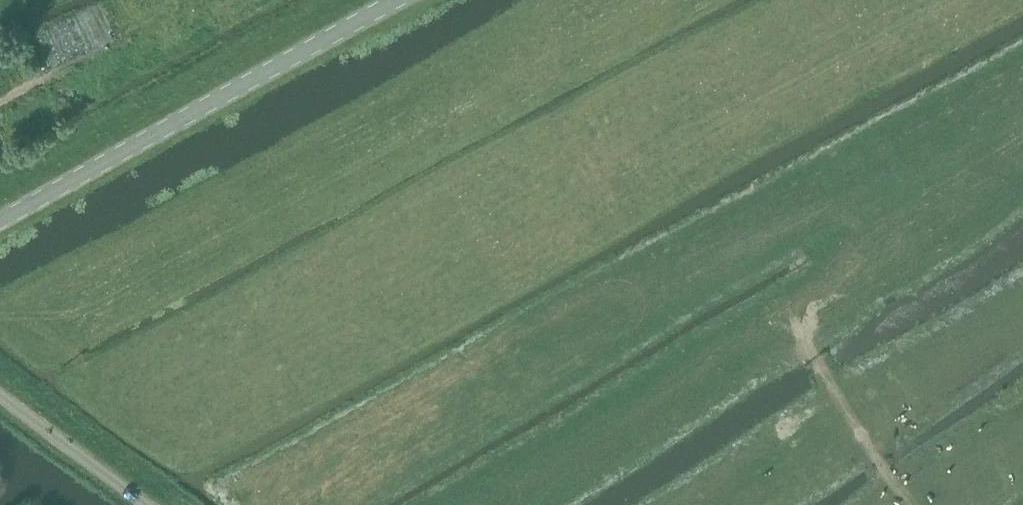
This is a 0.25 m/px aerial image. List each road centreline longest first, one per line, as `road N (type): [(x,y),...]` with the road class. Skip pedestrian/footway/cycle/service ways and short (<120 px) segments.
road 1 (unclassified): [(0,220),(398,0)]
road 2 (unclassified): [(148,504),(0,394)]

